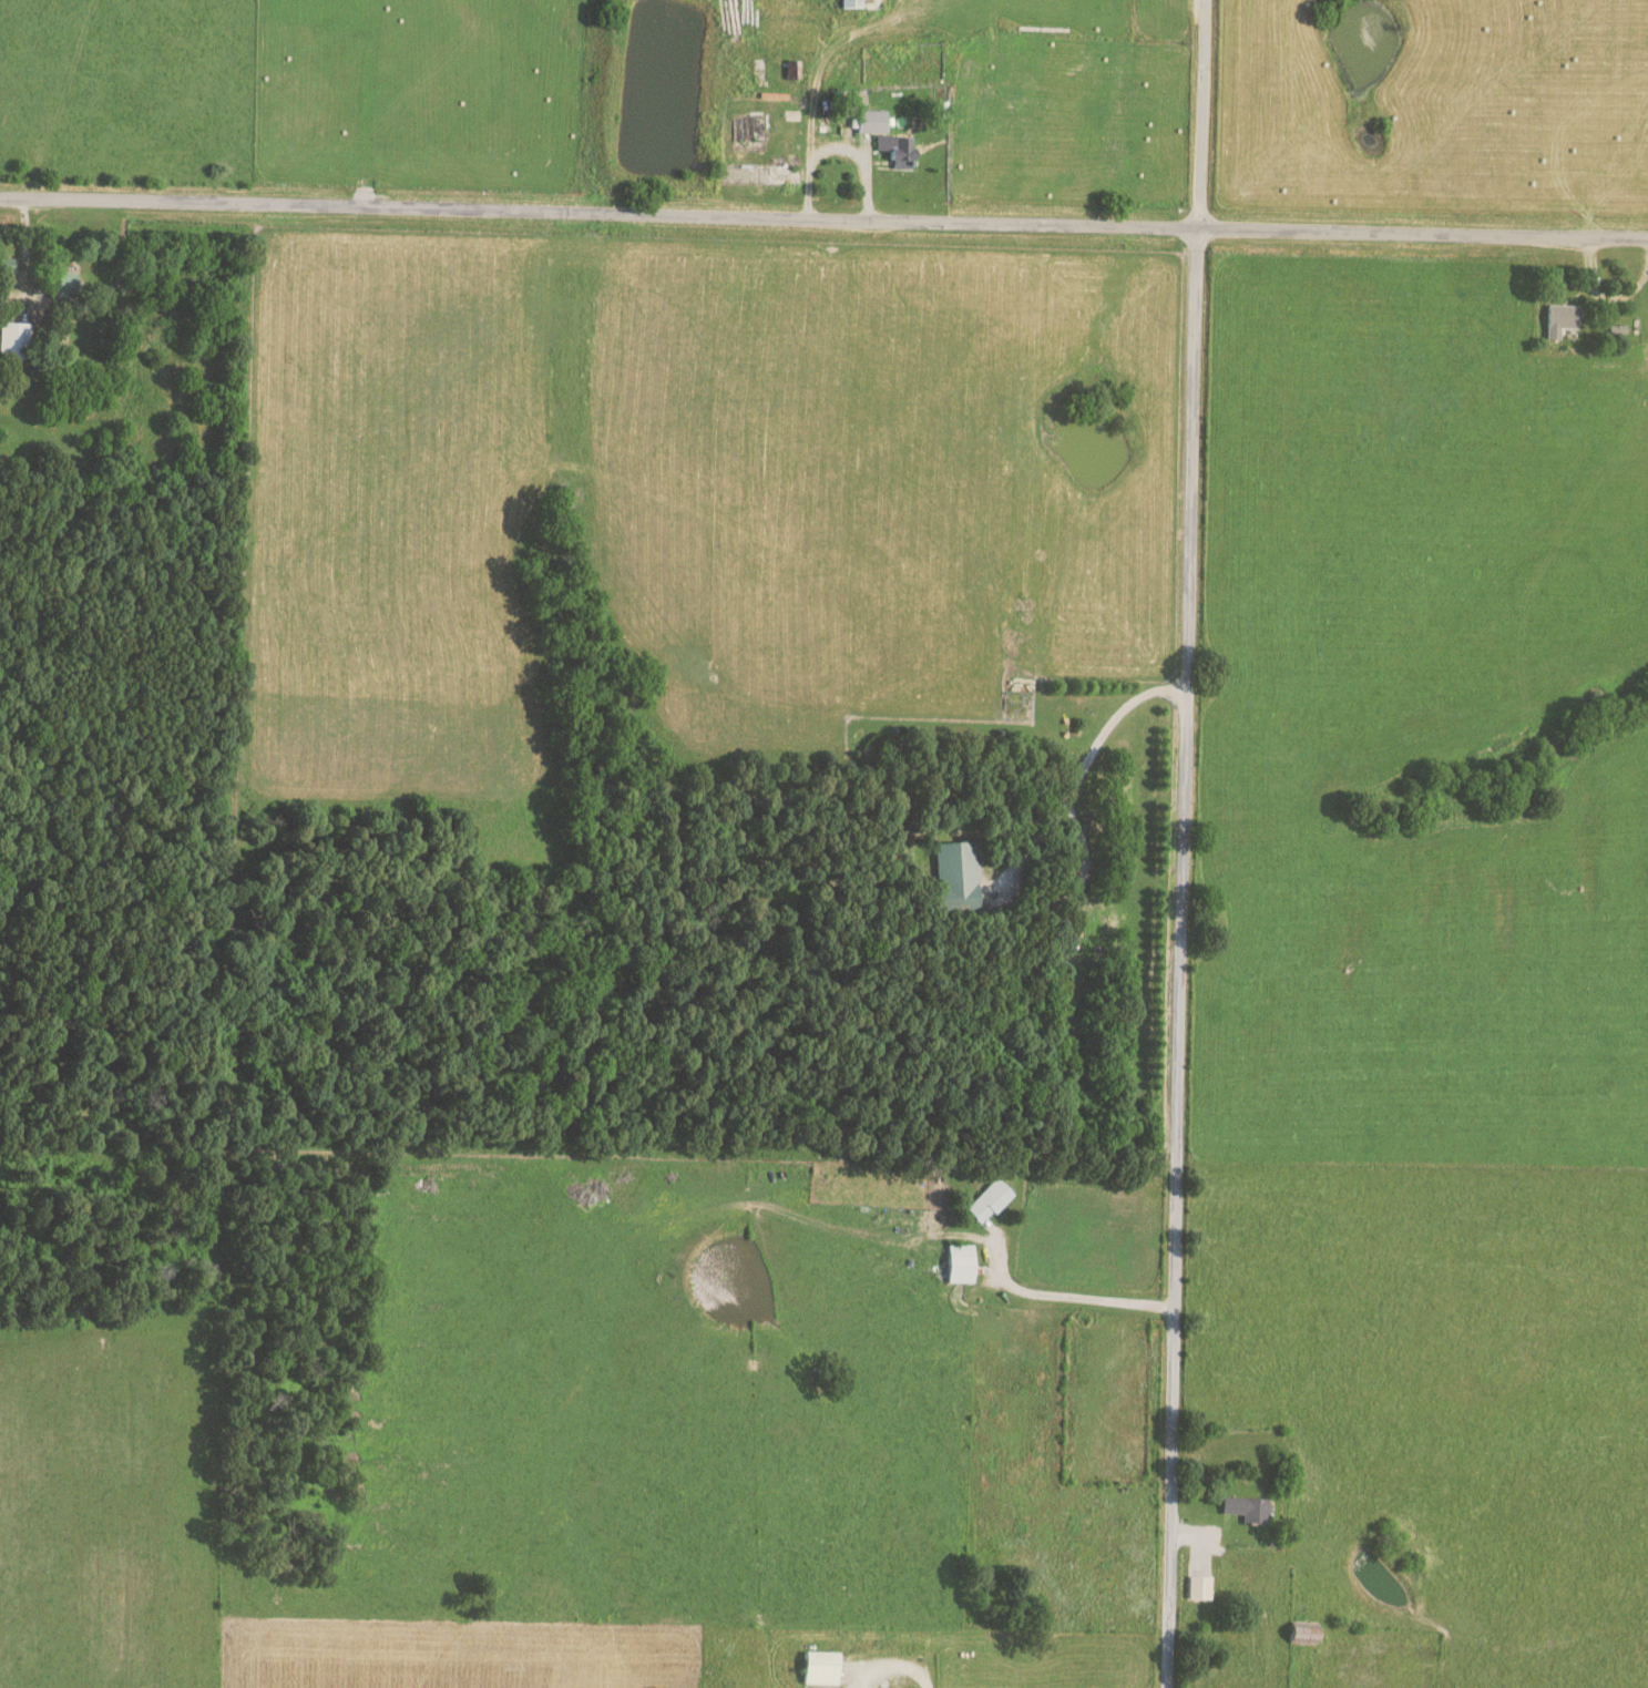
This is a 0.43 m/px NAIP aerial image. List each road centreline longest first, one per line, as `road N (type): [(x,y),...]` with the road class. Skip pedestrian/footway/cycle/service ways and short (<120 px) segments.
road 1 (residential): [(1164,1687),(1201,0)]
road 2 (residential): [(1647,238),(0,199)]

